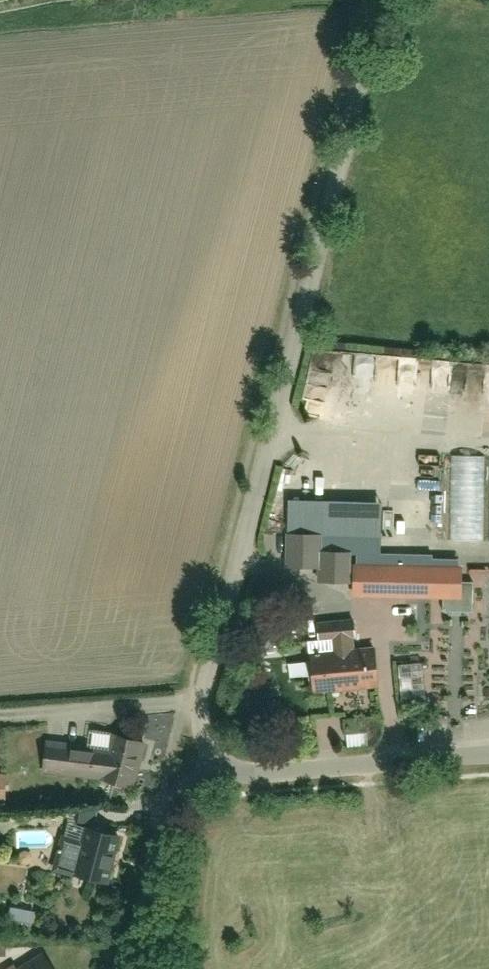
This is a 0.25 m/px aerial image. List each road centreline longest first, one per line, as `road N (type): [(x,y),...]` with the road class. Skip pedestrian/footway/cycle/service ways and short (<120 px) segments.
road 1 (residential): [(379,0),(205,720),(222,775)]
road 2 (residential): [(222,775),(488,756)]
road 3 (residential): [(126,968),(170,816),(222,775)]
road 4 (track): [(208,702),(0,717)]

